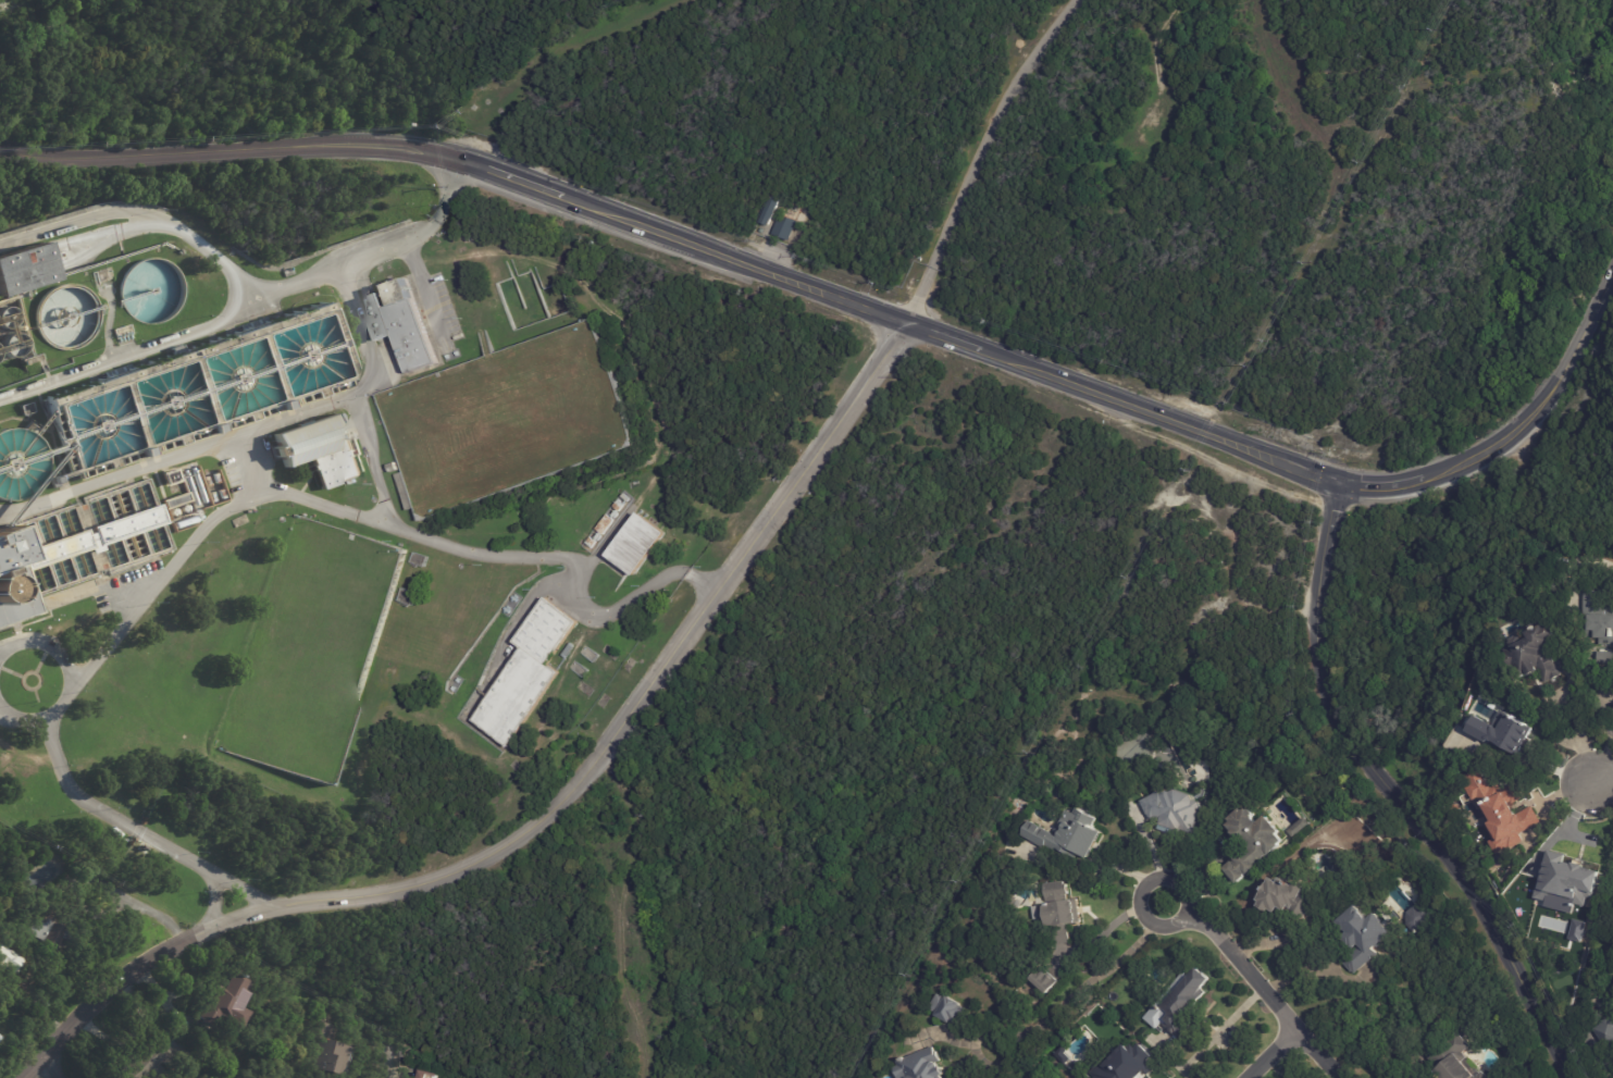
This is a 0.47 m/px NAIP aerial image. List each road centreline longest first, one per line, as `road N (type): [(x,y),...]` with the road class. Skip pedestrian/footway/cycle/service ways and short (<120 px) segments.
road 1 (tertiary): [(1338,481),(429,149),(352,141),(69,153),(0,142)]
road 2 (residential): [(30,1077),(198,917),(382,893),(547,825),(754,548),(907,325)]
road 3 (tertiary): [(1569,1077),(1472,896),(1322,707),(1312,624),(1338,481)]
road 4 (tertiary): [(1612,270),(1565,369),(1503,438),(1400,485),(1338,481)]
road 5 (track): [(670,0),(539,62),(496,96),(463,159)]
road 6 (residential): [(1336,1077),(1196,916),(1165,903)]

